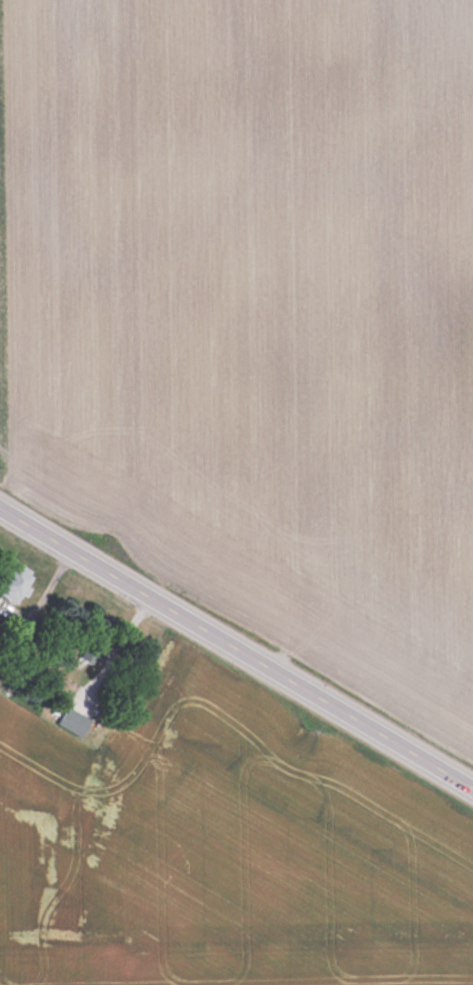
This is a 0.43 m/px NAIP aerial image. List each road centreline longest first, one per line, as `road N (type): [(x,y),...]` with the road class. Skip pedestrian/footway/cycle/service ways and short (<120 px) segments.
road 1 (primary): [(472,793),(0,512)]

